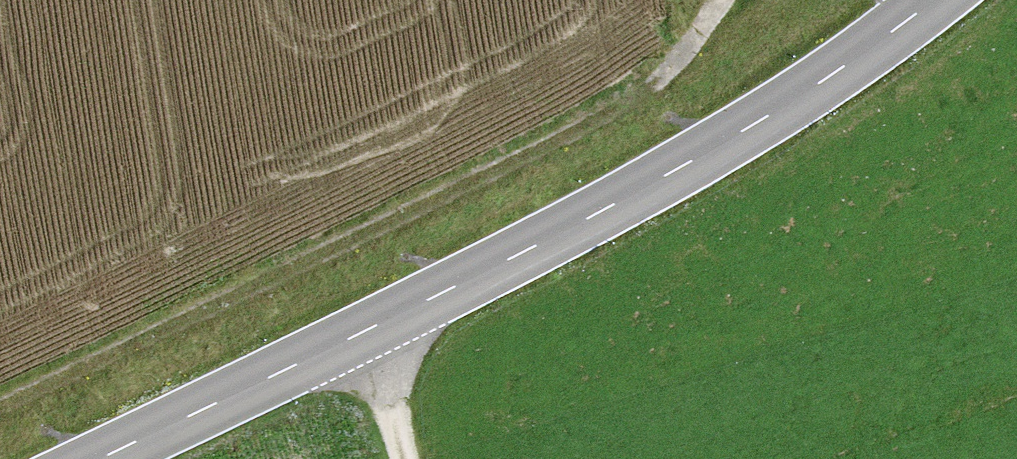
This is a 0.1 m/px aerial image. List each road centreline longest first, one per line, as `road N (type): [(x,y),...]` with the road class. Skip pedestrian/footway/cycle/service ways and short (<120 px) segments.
road 1 (tertiary): [(934,0),(765,117),(600,211),(99,458)]
road 2 (track): [(0,409),(637,96),(721,0)]
road 3 (track): [(364,331),(404,458)]

